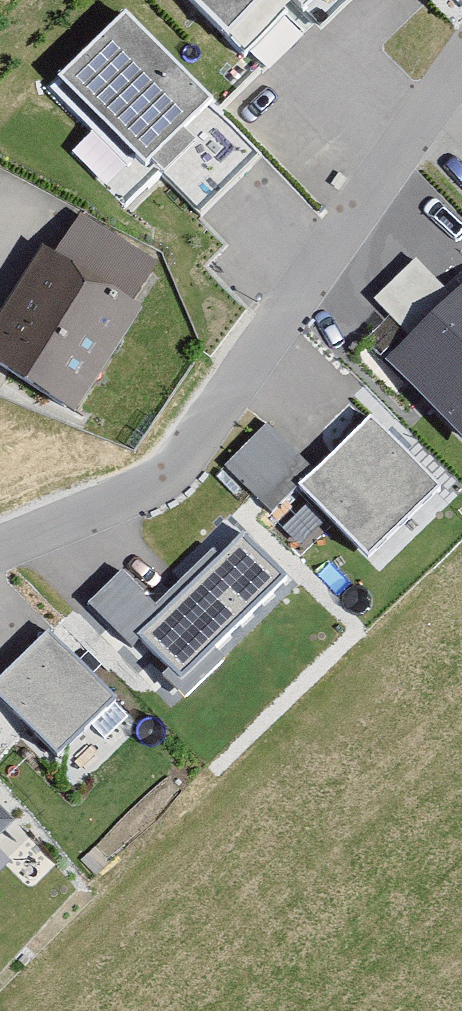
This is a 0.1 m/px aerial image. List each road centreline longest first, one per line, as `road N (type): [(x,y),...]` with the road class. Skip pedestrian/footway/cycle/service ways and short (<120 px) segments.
road 1 (residential): [(0,544),(137,490),(184,457),(461,60)]

